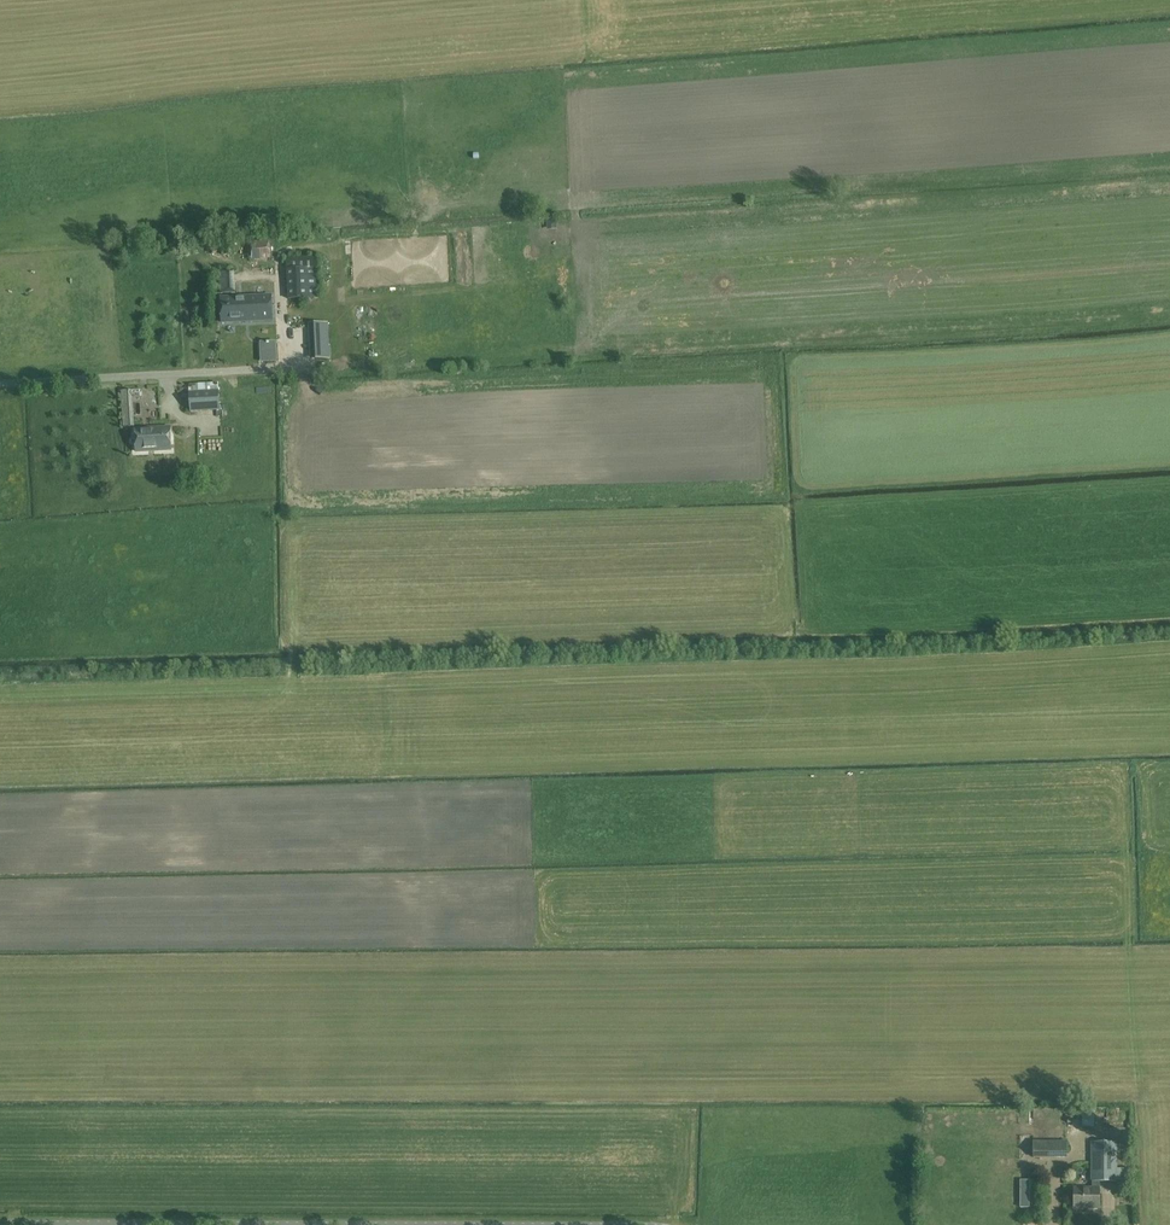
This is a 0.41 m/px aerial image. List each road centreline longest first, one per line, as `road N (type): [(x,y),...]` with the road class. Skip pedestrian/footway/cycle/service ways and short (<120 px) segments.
road 1 (unclassified): [(0,384),(315,366)]
road 2 (unclassified): [(136,1224),(0,1224)]

